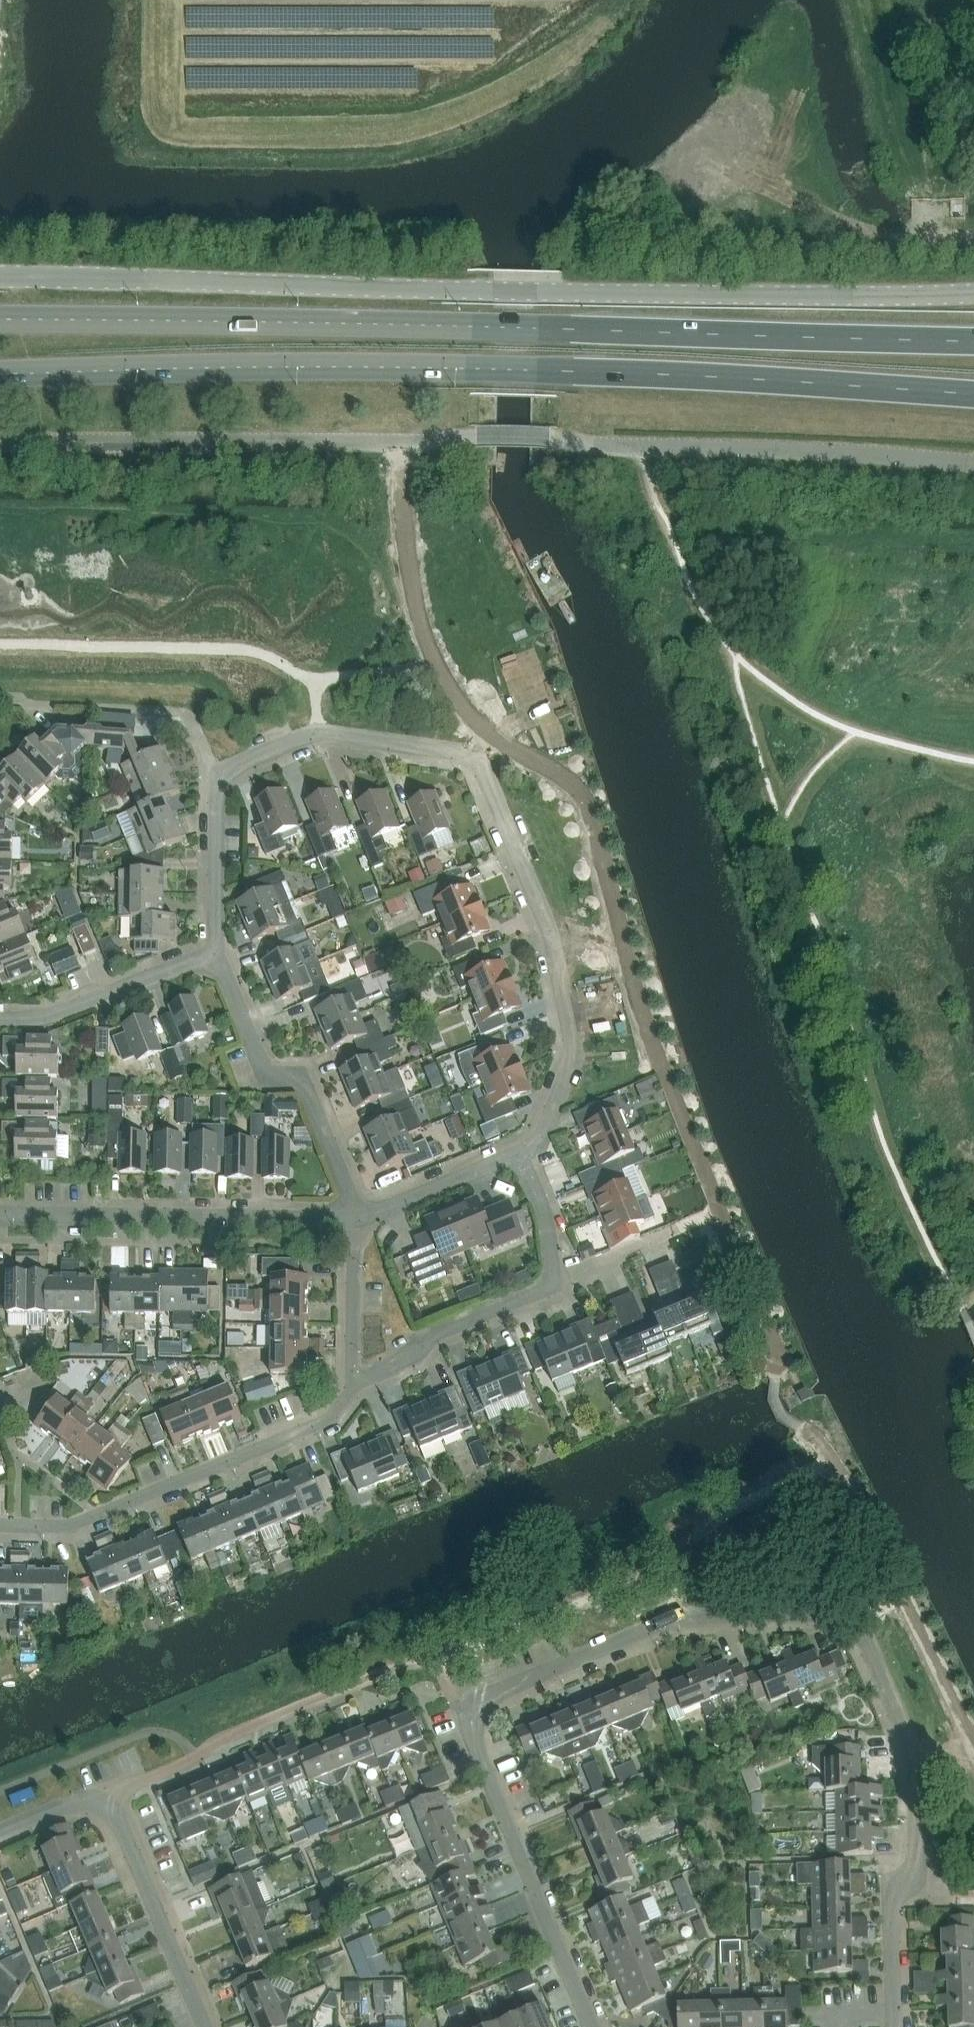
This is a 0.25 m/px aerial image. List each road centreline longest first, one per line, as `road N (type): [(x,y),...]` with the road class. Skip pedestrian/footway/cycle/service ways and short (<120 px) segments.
road 1 (residential): [(894,2026),(890,1905),(918,1862),(913,1751),(863,1634),(842,1617),(818,1613),(679,1617),(458,1709),(591,2026)]
road 2 (trunk): [(0,373),(468,369),(973,395)]
road 3 (trunk): [(973,342),(0,320)]
road 4 (residential): [(216,953),(218,772),(319,734),(478,755),(551,931),(576,1055),(538,1146),(519,1154)]
road 5 (tertiary): [(468,292),(973,294)]
road 6 (tertiary): [(468,292),(0,277)]
road 7 (residential): [(0,1525),(71,1527),(330,1419),(352,1382)]
road 8 (residential): [(352,1382),(411,1358),(430,1334),(552,1285),(546,1220),(519,1154)]
road 9 (residential): [(0,1832),(77,1802),(106,1806),(205,2026)]
road 10 (residential): [(350,1218),(0,1216)]
road 11 (residential): [(350,1218),(347,1191),(301,1080),(268,1079),(216,953)]
road 12 (residential): [(0,1020),(44,1020),(216,953)]
road 13 (residential): [(519,1154),(350,1218)]
road 14 (residential): [(352,1382),(350,1218)]

